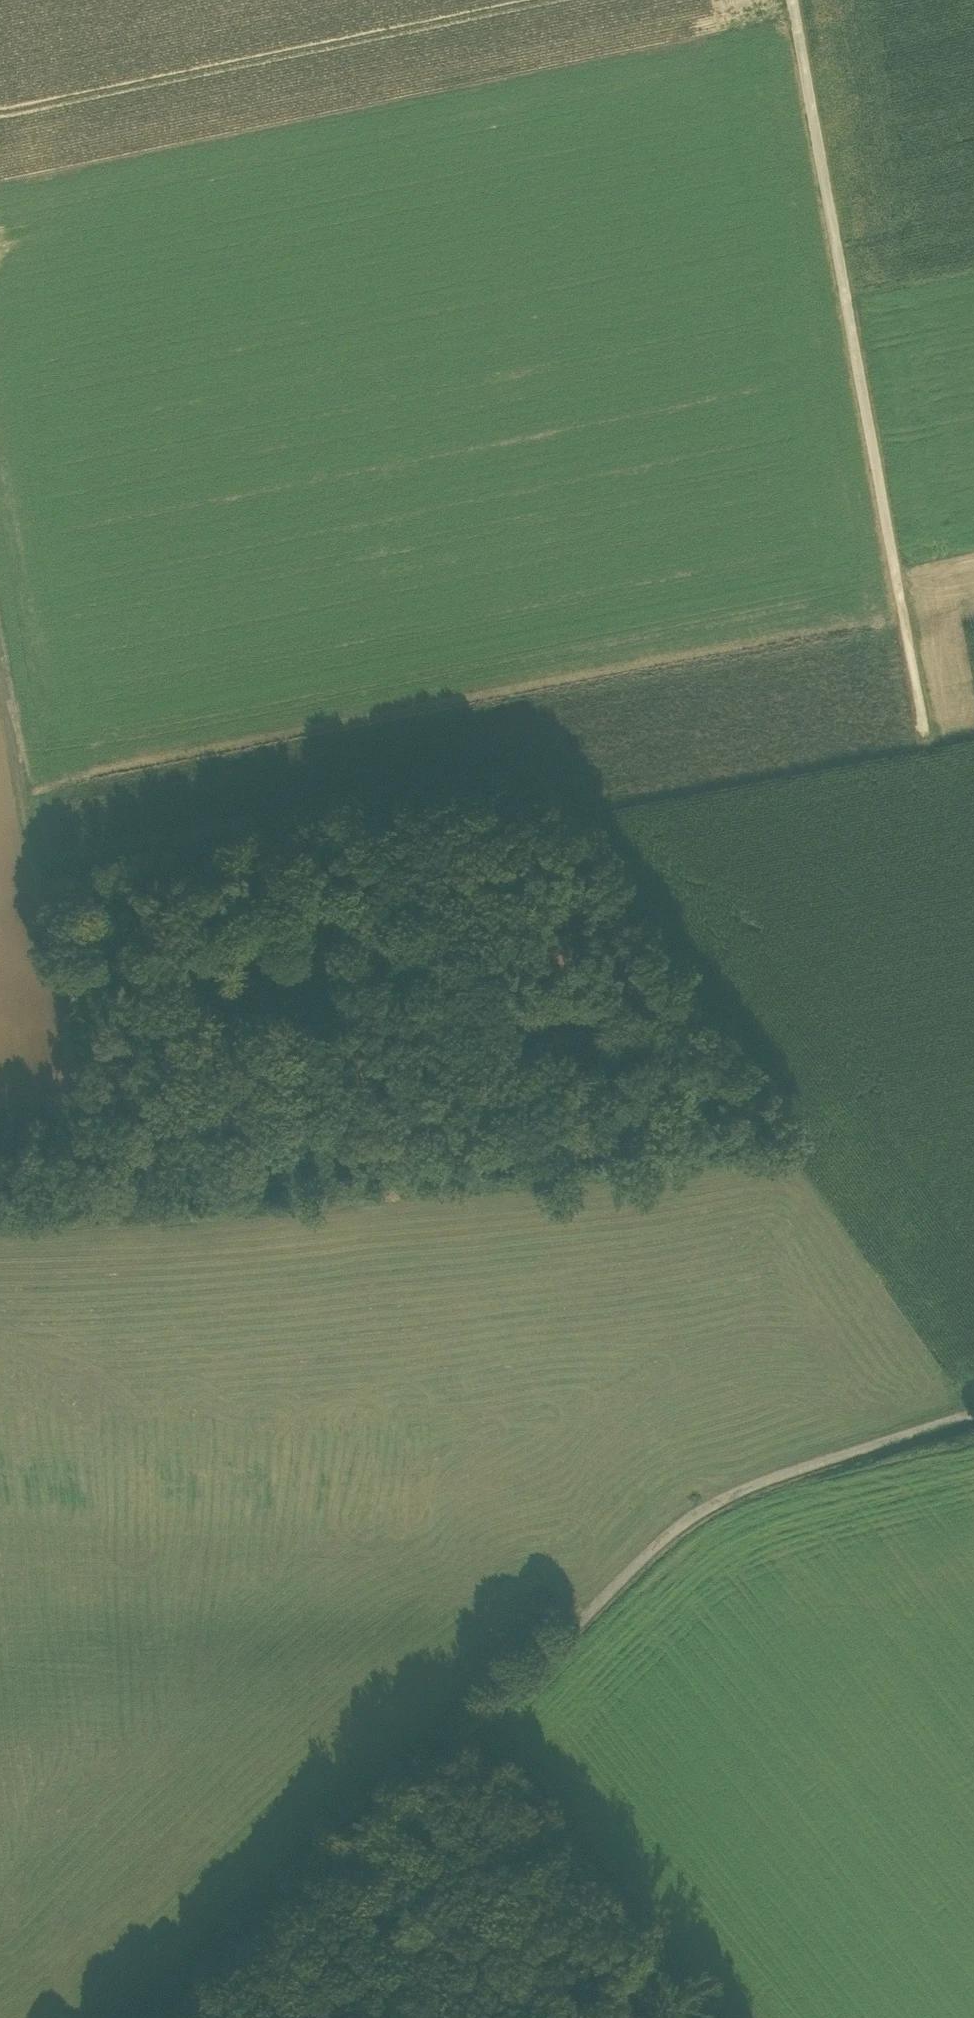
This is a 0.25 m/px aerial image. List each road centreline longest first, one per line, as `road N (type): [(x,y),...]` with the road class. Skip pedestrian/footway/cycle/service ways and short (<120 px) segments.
road 1 (track): [(973,1425),(664,1526),(173,2017)]
road 2 (track): [(793,0),(924,733)]

